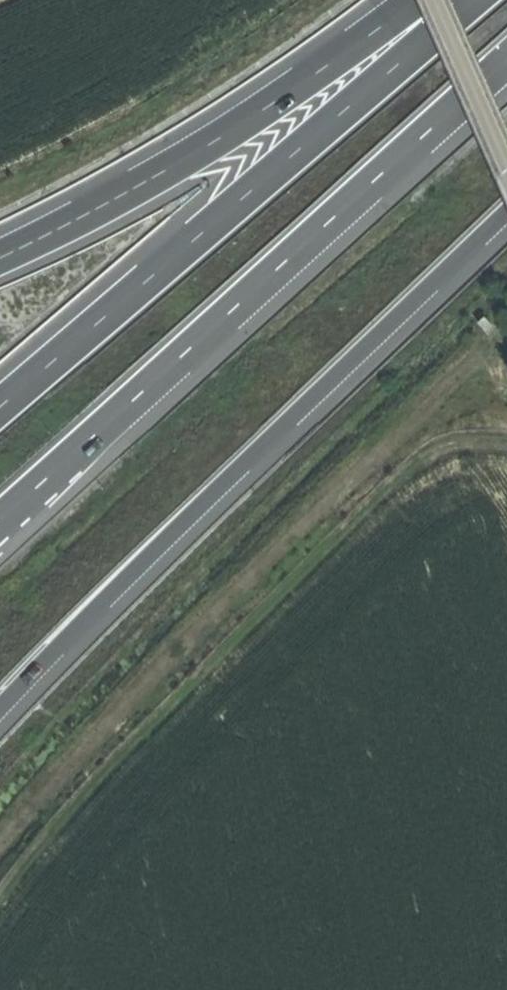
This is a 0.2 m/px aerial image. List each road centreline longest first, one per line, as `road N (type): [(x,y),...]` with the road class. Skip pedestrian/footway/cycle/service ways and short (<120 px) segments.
road 1 (motorway): [(0,708),(506,211)]
road 2 (motorway): [(0,520),(506,59)]
road 3 (motorway): [(475,0),(0,404)]
road 4 (motorway): [(464,0),(383,23),(145,183),(0,256)]
road 5 (track): [(506,168),(433,0)]

